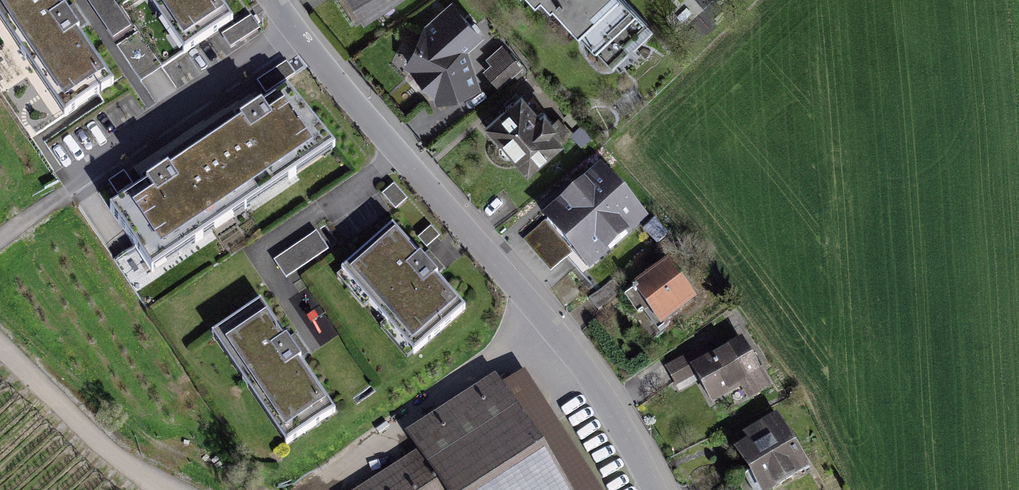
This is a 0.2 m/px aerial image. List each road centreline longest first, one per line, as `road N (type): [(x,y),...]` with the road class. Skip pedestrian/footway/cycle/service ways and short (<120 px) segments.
road 1 (residential): [(273,0),(580,361),(655,489)]

